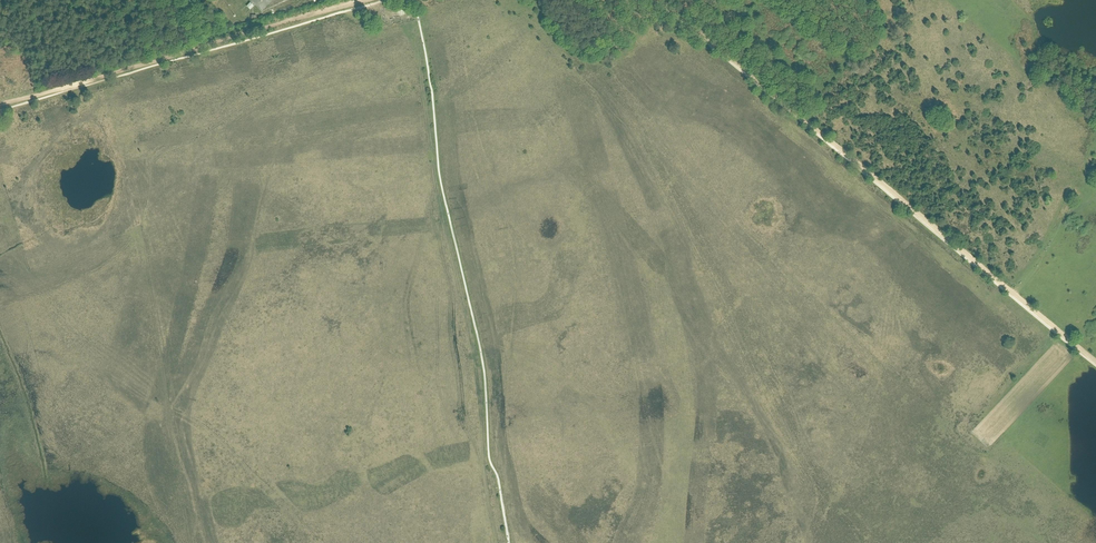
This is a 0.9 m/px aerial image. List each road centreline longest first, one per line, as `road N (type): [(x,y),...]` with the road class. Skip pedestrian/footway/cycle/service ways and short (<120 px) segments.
road 1 (track): [(1015,294),(658,0)]
road 2 (track): [(198,47),(0,104)]
road 3 (track): [(367,0),(198,47)]

